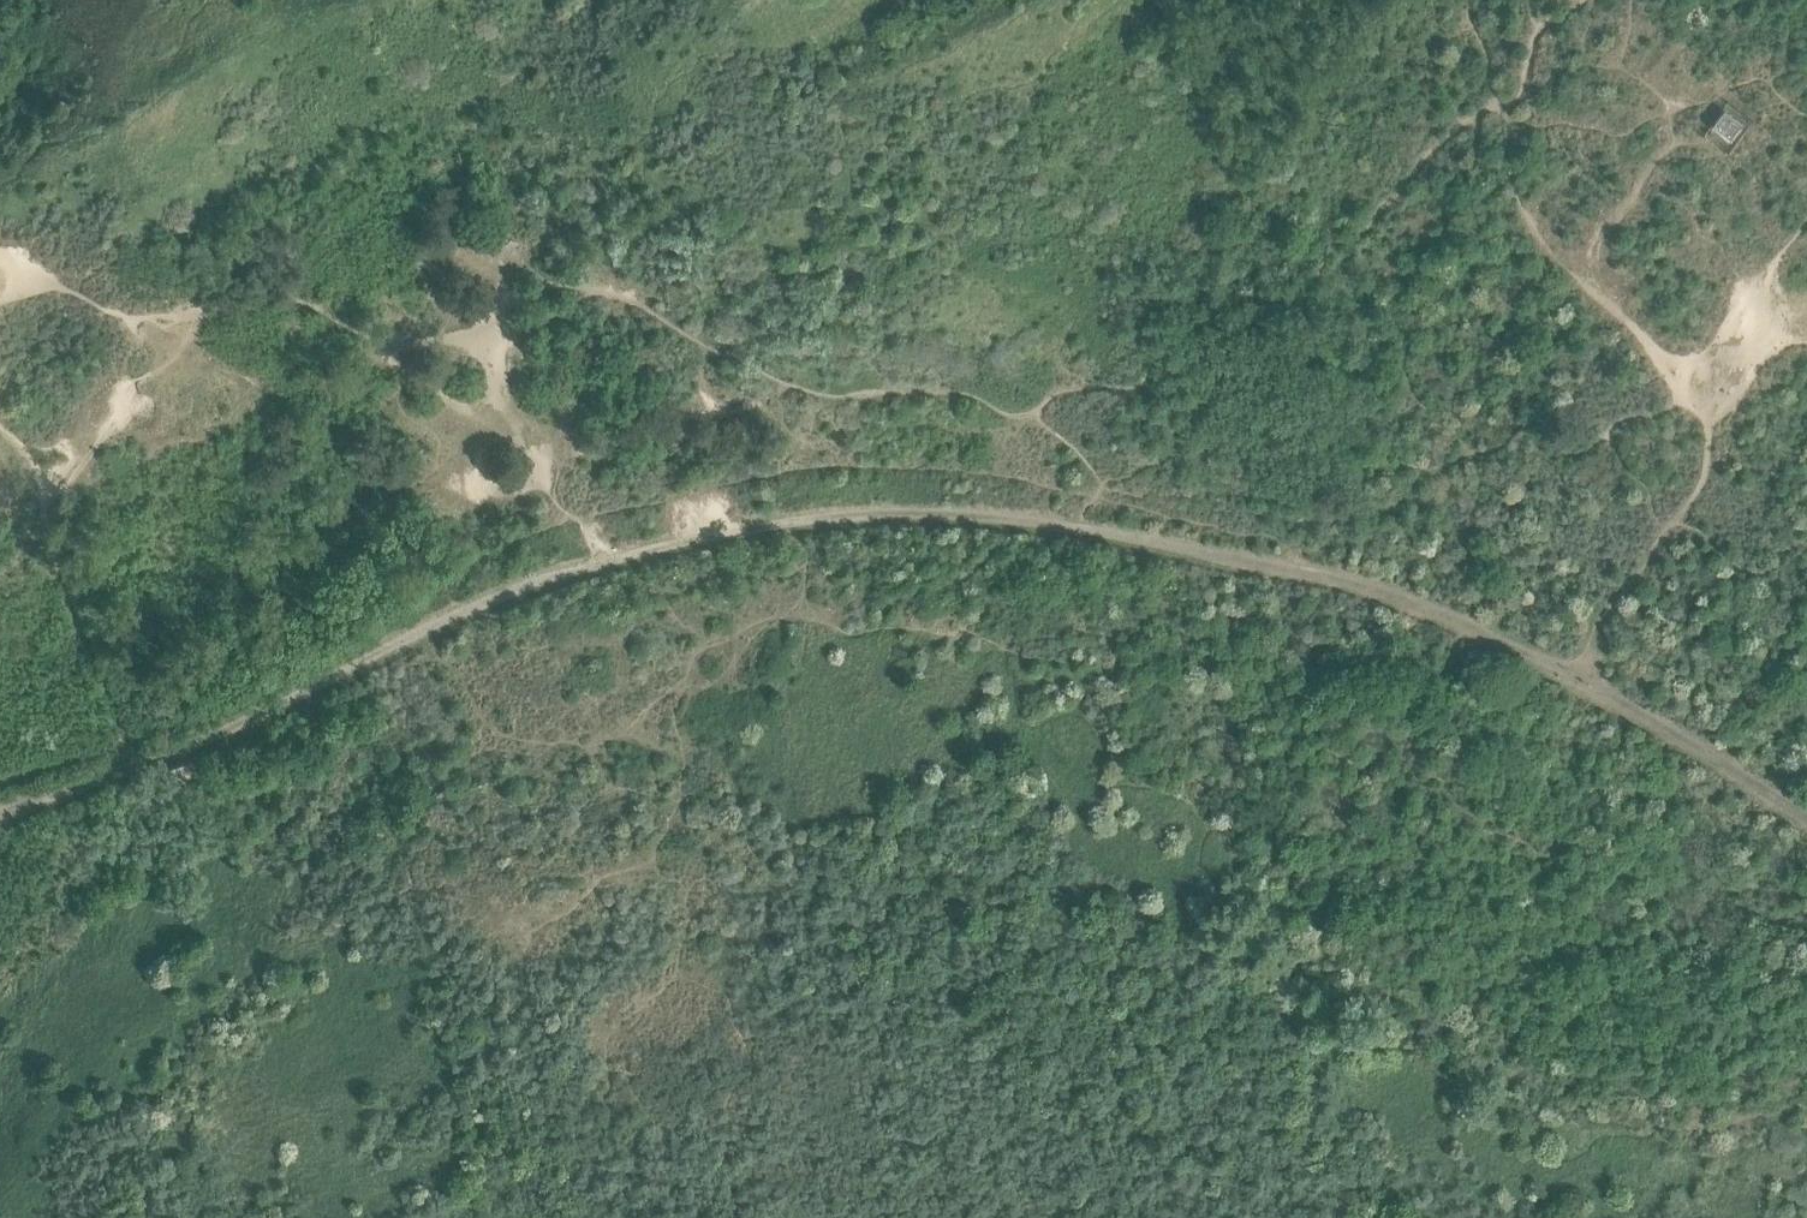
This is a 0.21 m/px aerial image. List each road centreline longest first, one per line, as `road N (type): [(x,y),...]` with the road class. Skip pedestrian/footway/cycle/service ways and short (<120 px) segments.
road 1 (track): [(1340,580),(1040,522),(911,511),(806,518),(678,541),(520,584),(145,764)]
road 2 (track): [(1806,818),(1565,673),(1407,598),(1340,580)]
road 3 (track): [(145,764),(0,812)]

